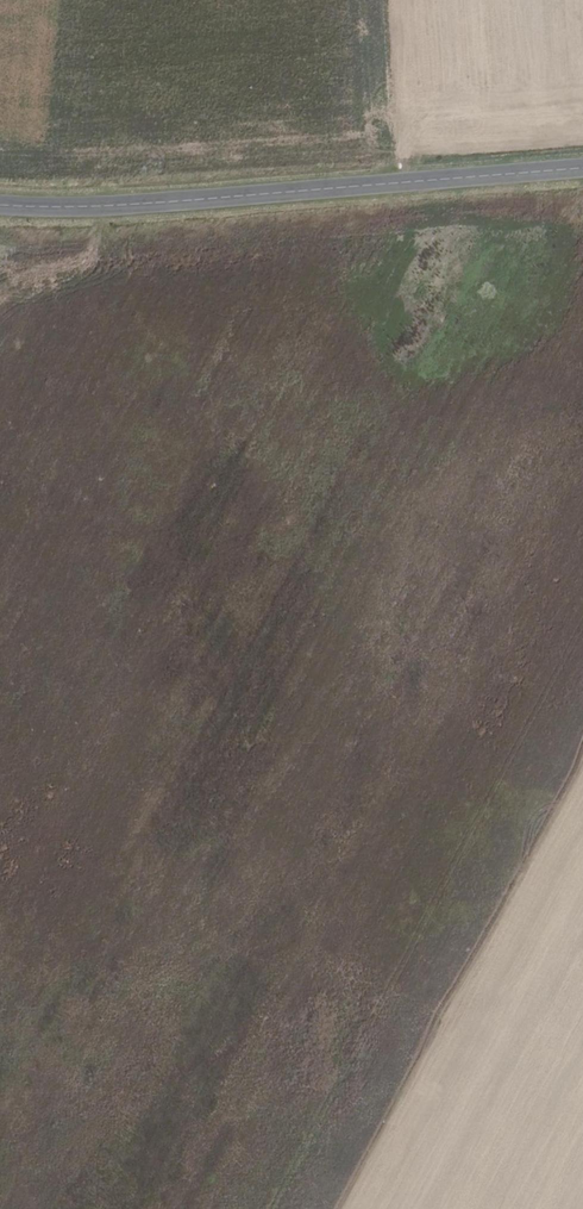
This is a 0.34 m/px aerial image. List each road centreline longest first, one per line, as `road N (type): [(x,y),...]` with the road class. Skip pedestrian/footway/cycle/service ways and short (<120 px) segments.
road 1 (tertiary): [(0,206),(159,203),(582,169)]

